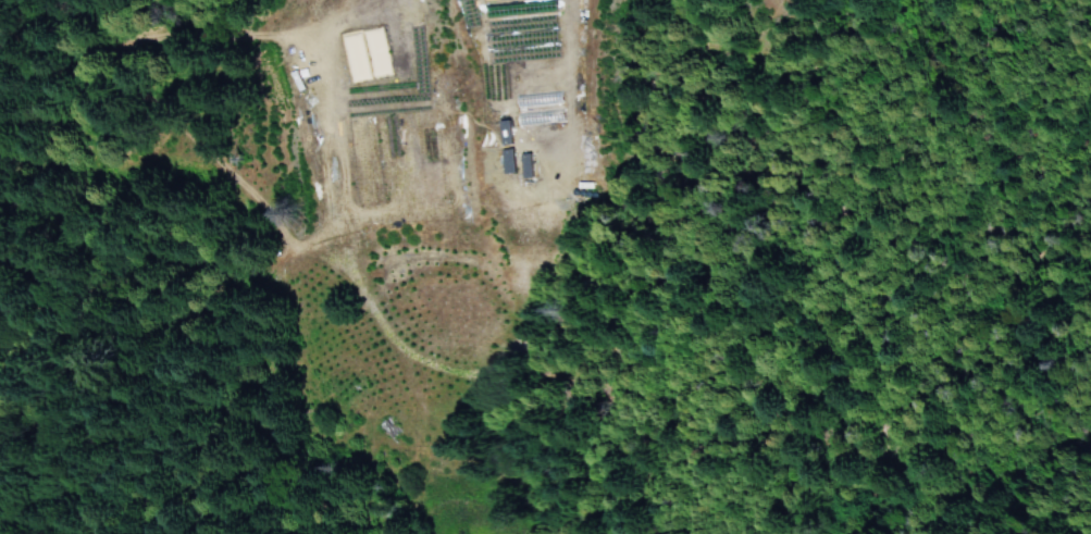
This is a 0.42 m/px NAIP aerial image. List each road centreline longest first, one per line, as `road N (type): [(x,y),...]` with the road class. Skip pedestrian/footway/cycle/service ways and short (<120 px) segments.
road 1 (track): [(357,220),(300,247),(45,63)]
road 2 (track): [(0,103),(45,63),(59,0)]

